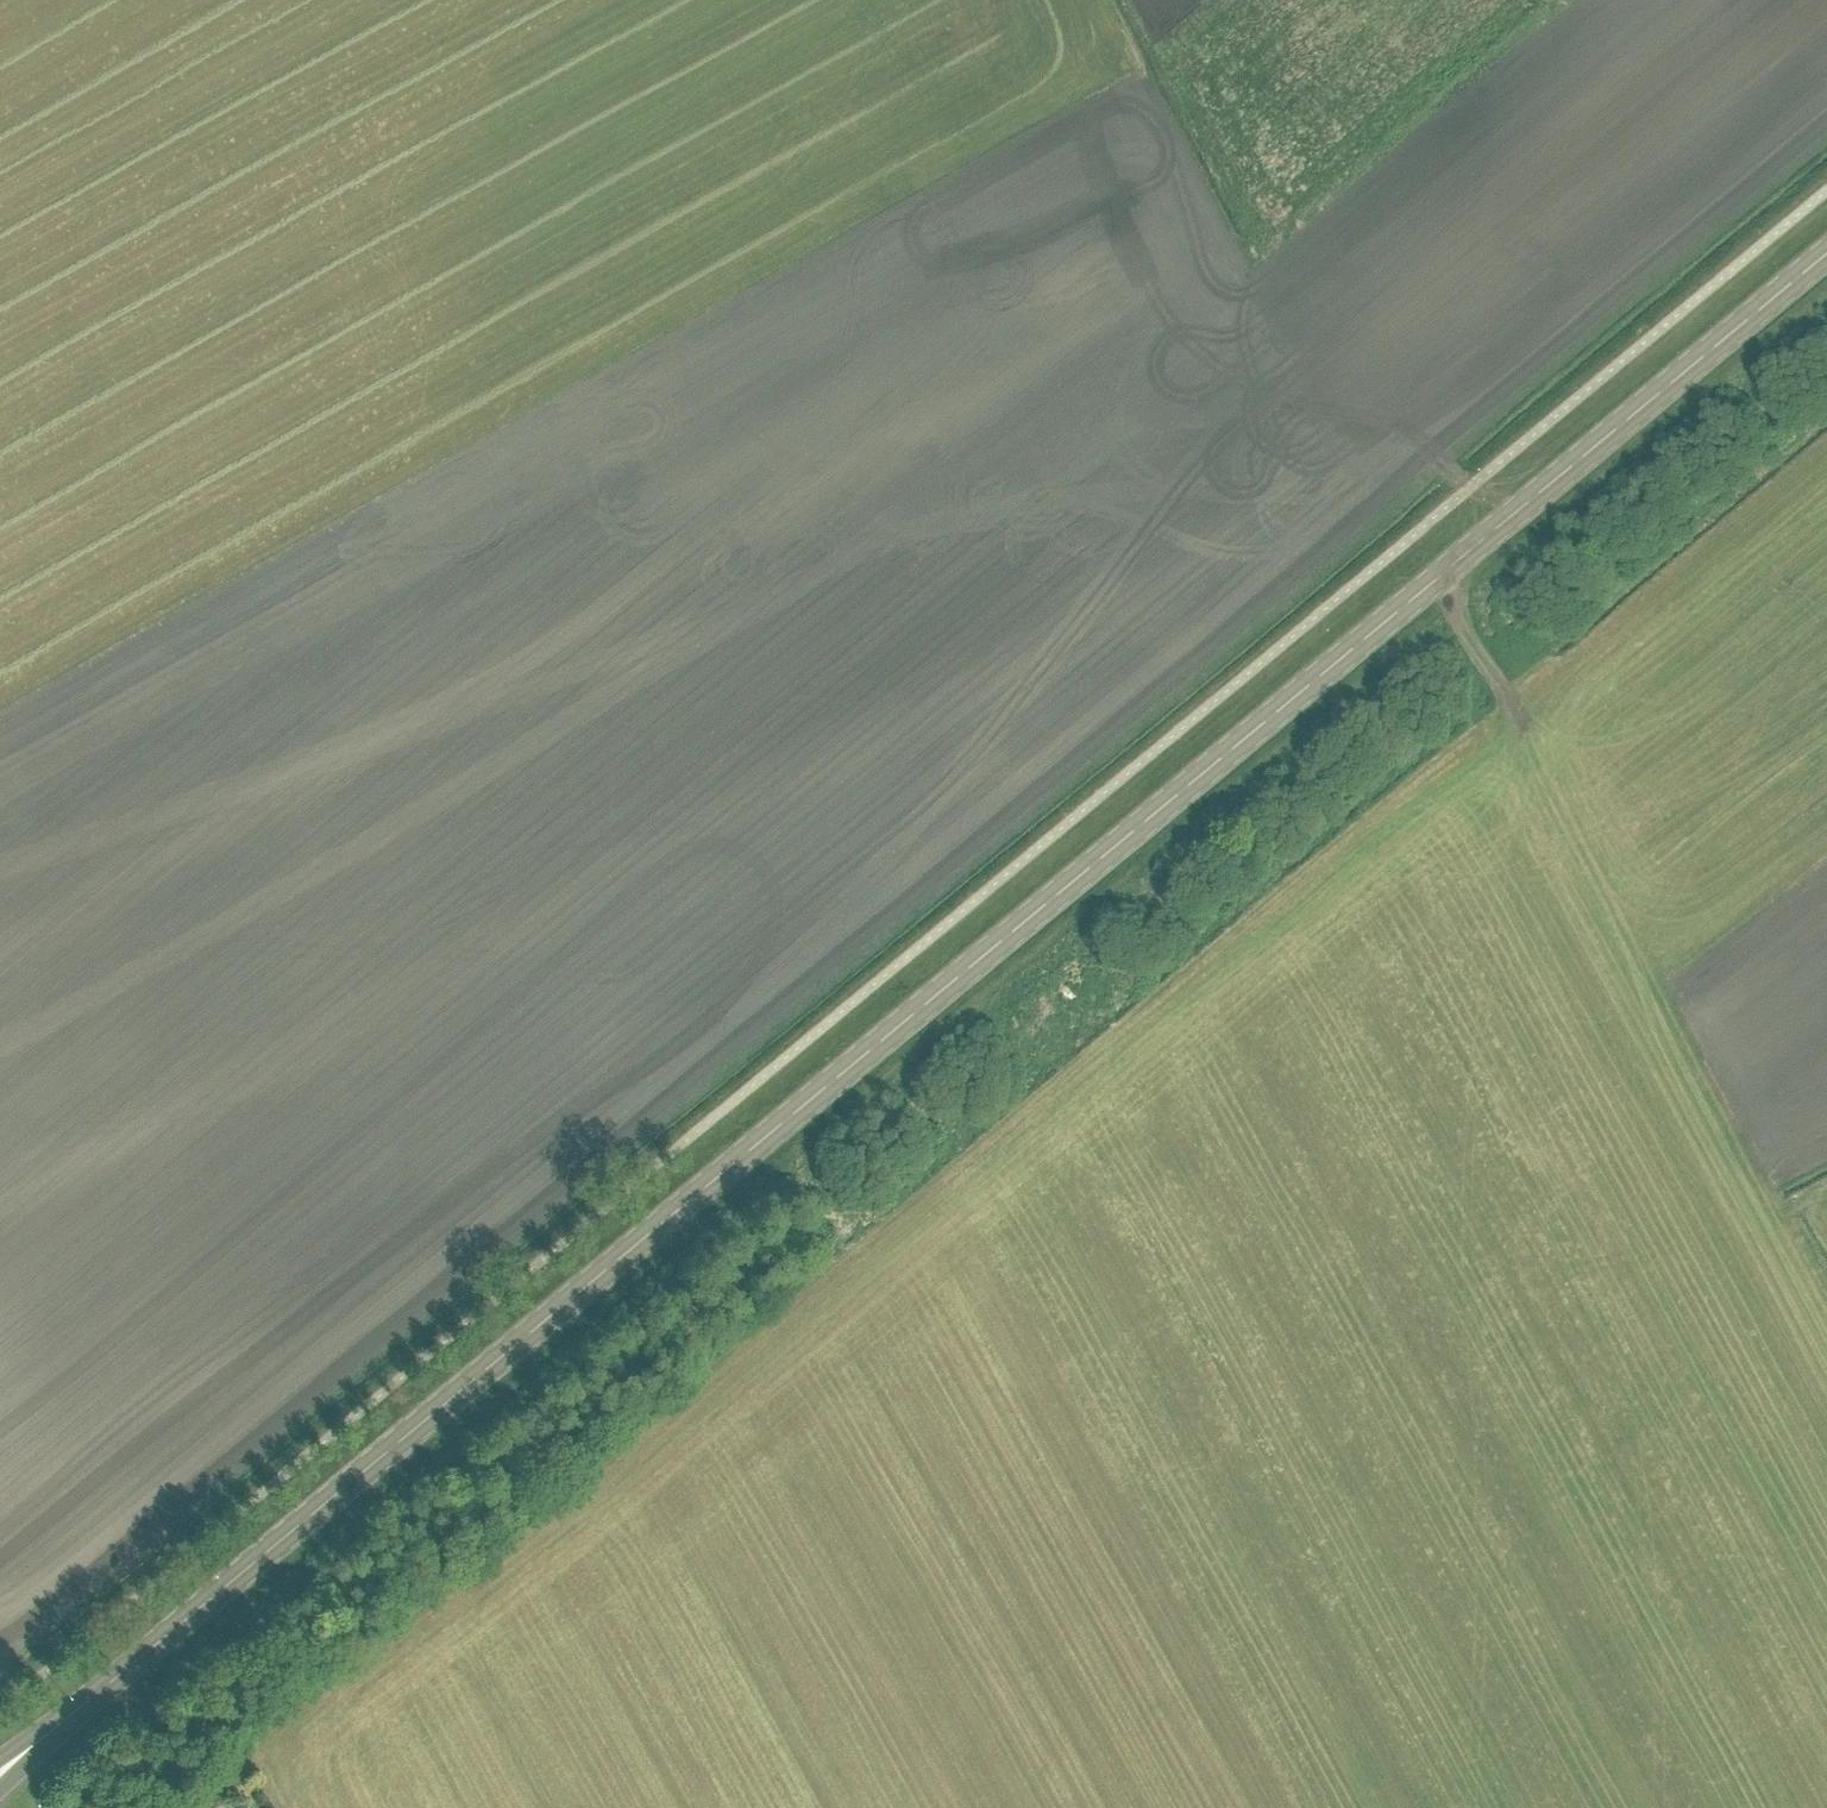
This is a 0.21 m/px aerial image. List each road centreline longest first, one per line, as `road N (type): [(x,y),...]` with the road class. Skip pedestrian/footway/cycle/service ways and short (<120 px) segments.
road 1 (tertiary): [(24,1754),(1826,256)]

